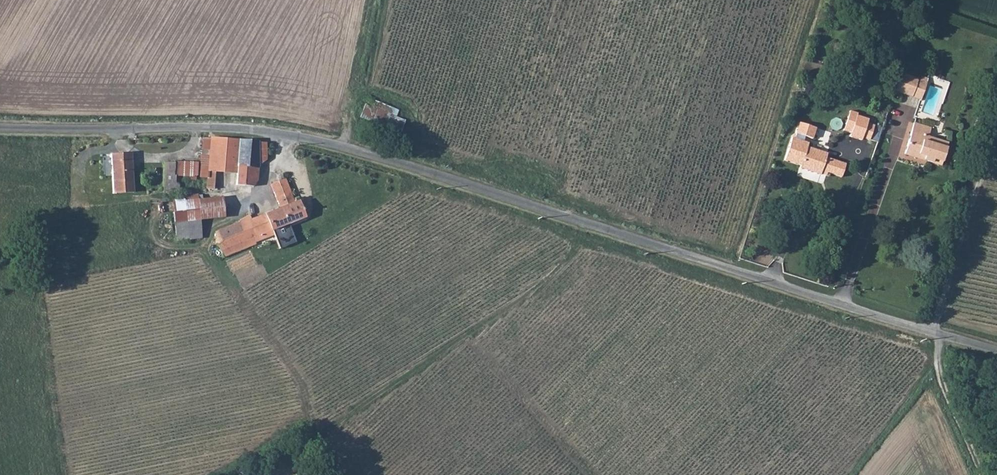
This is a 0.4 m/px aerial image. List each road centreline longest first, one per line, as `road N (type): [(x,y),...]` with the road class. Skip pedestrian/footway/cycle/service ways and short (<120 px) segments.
road 1 (unclassified): [(0,128),(216,127),(326,142),(996,349)]
road 2 (track): [(581,223),(559,264),(532,290),(313,437),(289,368),(203,254)]
road 3 (track): [(996,132),(935,332),(979,474)]
road 4 (track): [(591,474),(465,335)]
road 5 (track): [(939,353),(845,474)]

